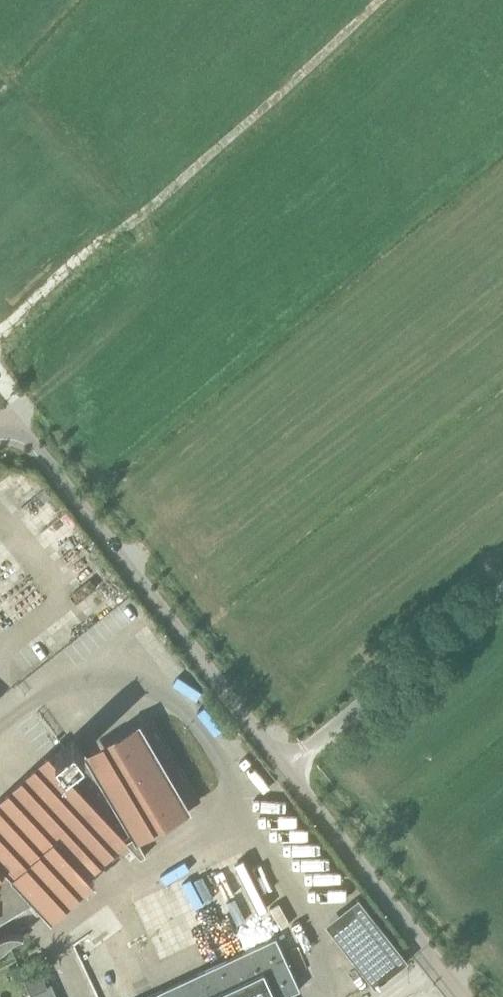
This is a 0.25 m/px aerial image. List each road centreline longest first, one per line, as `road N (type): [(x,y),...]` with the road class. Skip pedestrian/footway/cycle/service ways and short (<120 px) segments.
road 1 (unclassified): [(284,767),(11,420),(0,429)]
road 2 (unclassified): [(462,996),(284,767)]
road 3 (unclassified): [(307,750),(502,587)]

